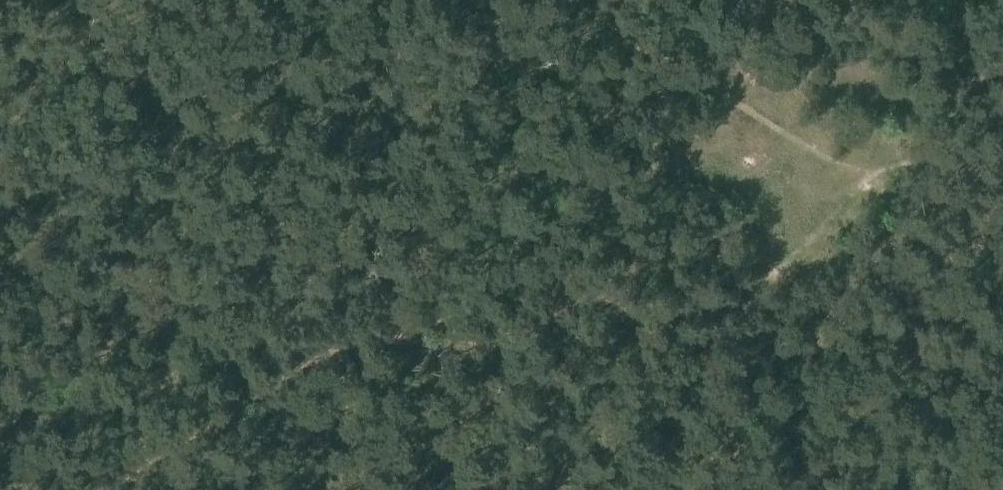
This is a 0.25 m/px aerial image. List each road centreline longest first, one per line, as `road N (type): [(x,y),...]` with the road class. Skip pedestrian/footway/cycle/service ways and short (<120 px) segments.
road 1 (track): [(93,489),(307,358),(473,343),(579,298),(631,305)]

